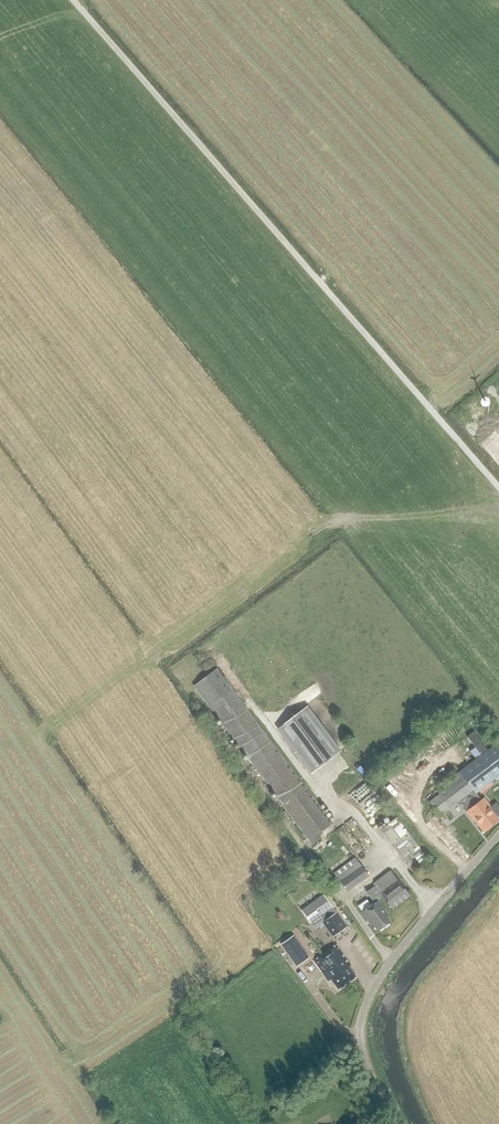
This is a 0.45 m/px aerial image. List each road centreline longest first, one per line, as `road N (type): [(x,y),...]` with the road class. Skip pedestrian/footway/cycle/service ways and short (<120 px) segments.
road 1 (unclassified): [(395,1123),(361,1050),(365,1006),(498,834)]

